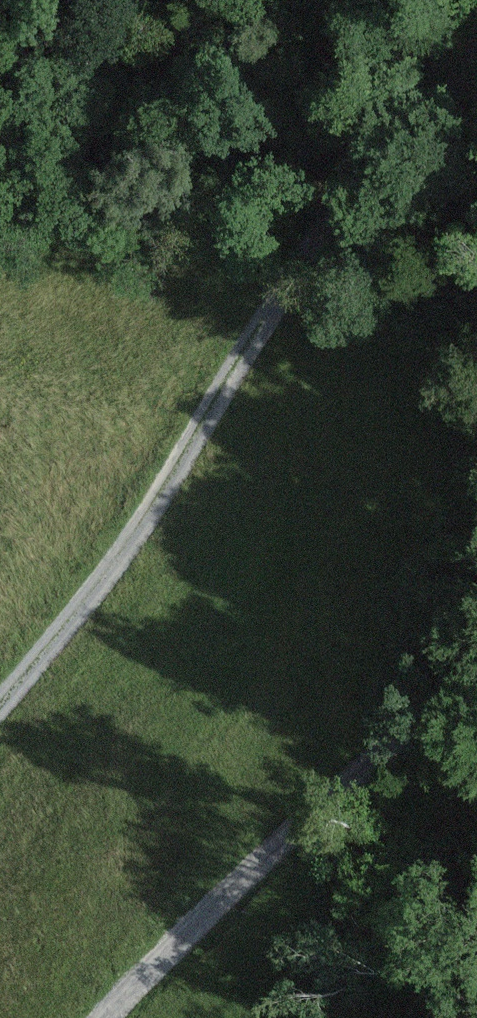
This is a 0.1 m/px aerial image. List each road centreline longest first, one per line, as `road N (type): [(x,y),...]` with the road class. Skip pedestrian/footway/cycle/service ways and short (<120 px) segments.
road 1 (track): [(323,220),(144,534),(0,708)]
road 2 (track): [(116,1017),(383,753),(476,692)]
road 3 (track): [(323,220),(421,123),(476,45)]

